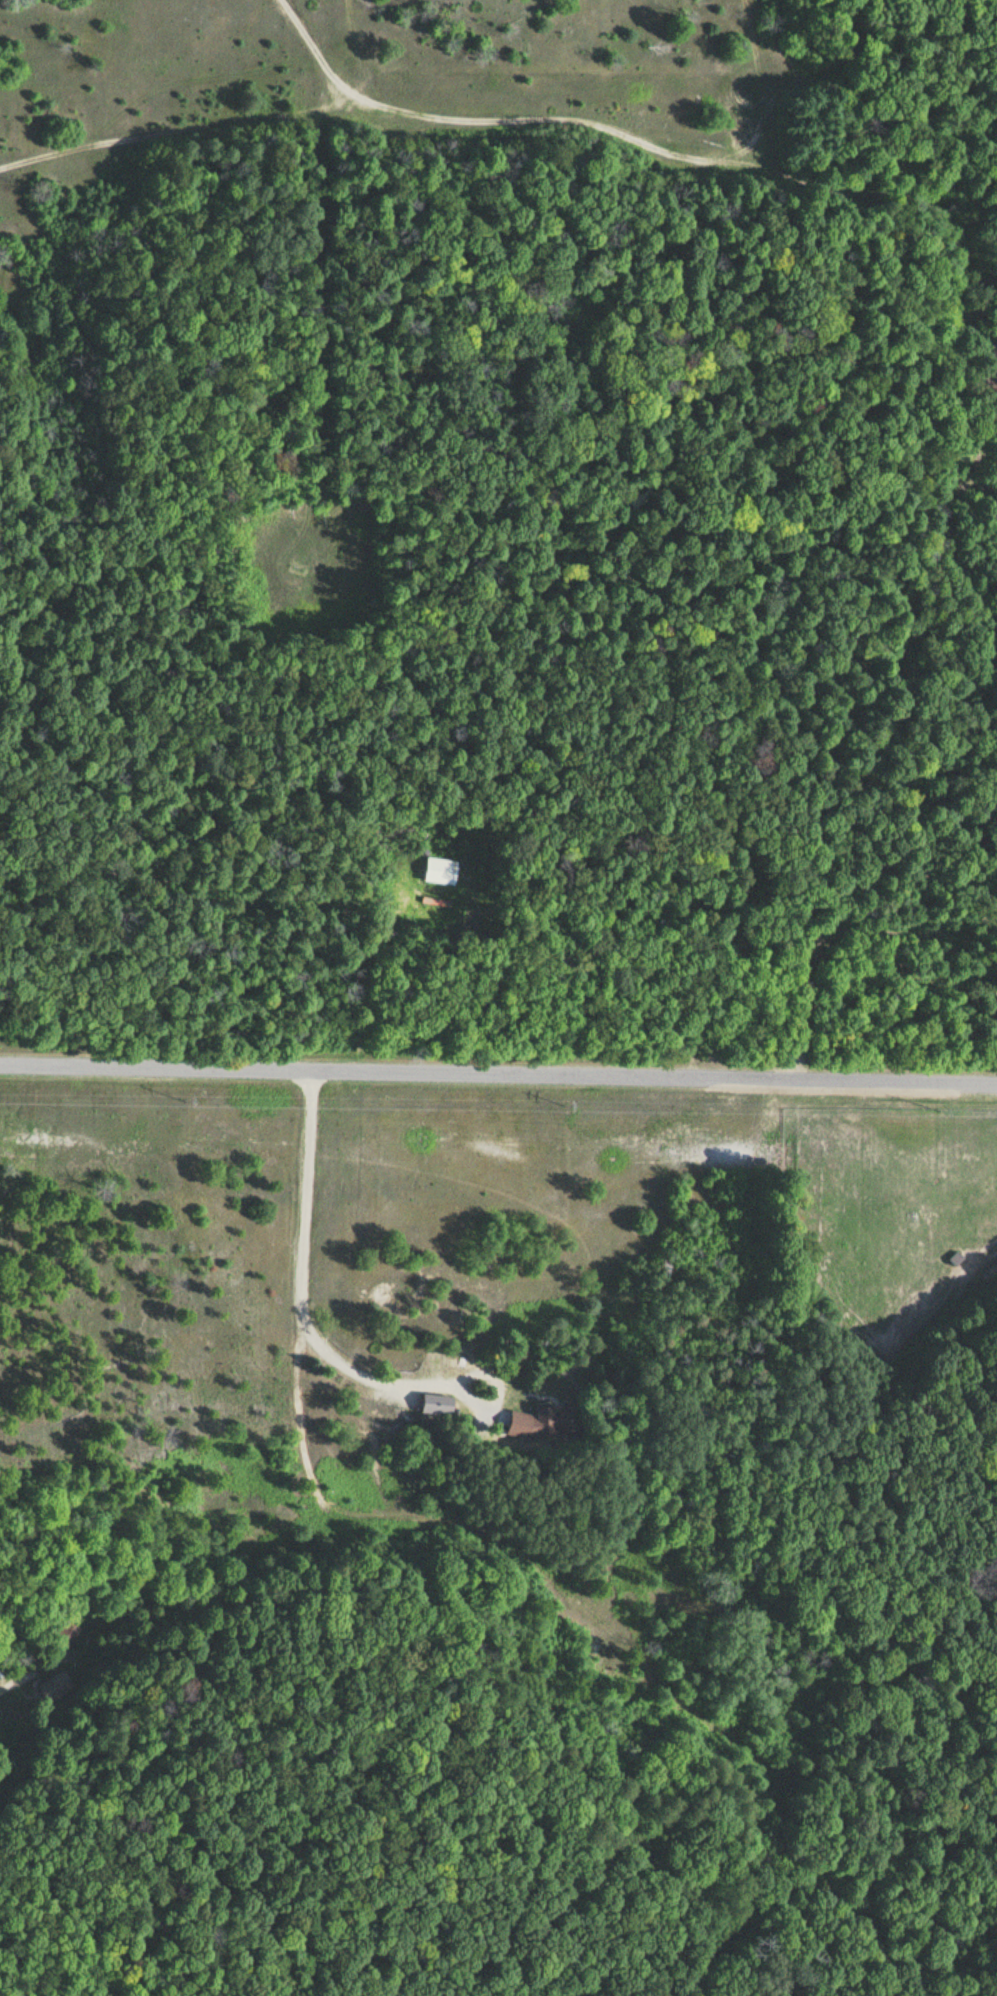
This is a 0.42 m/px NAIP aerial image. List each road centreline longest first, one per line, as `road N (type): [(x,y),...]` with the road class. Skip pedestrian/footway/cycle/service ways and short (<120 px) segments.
road 1 (residential): [(0,1063),(996,1084)]
road 2 (track): [(301,1328),(297,1416),(329,1506),(452,1513),(519,1537),(770,1764),(786,1803),(801,1995)]
road 3 (residential): [(315,1067),(301,1328)]
road 4 (track): [(780,0),(782,104),(758,143)]

